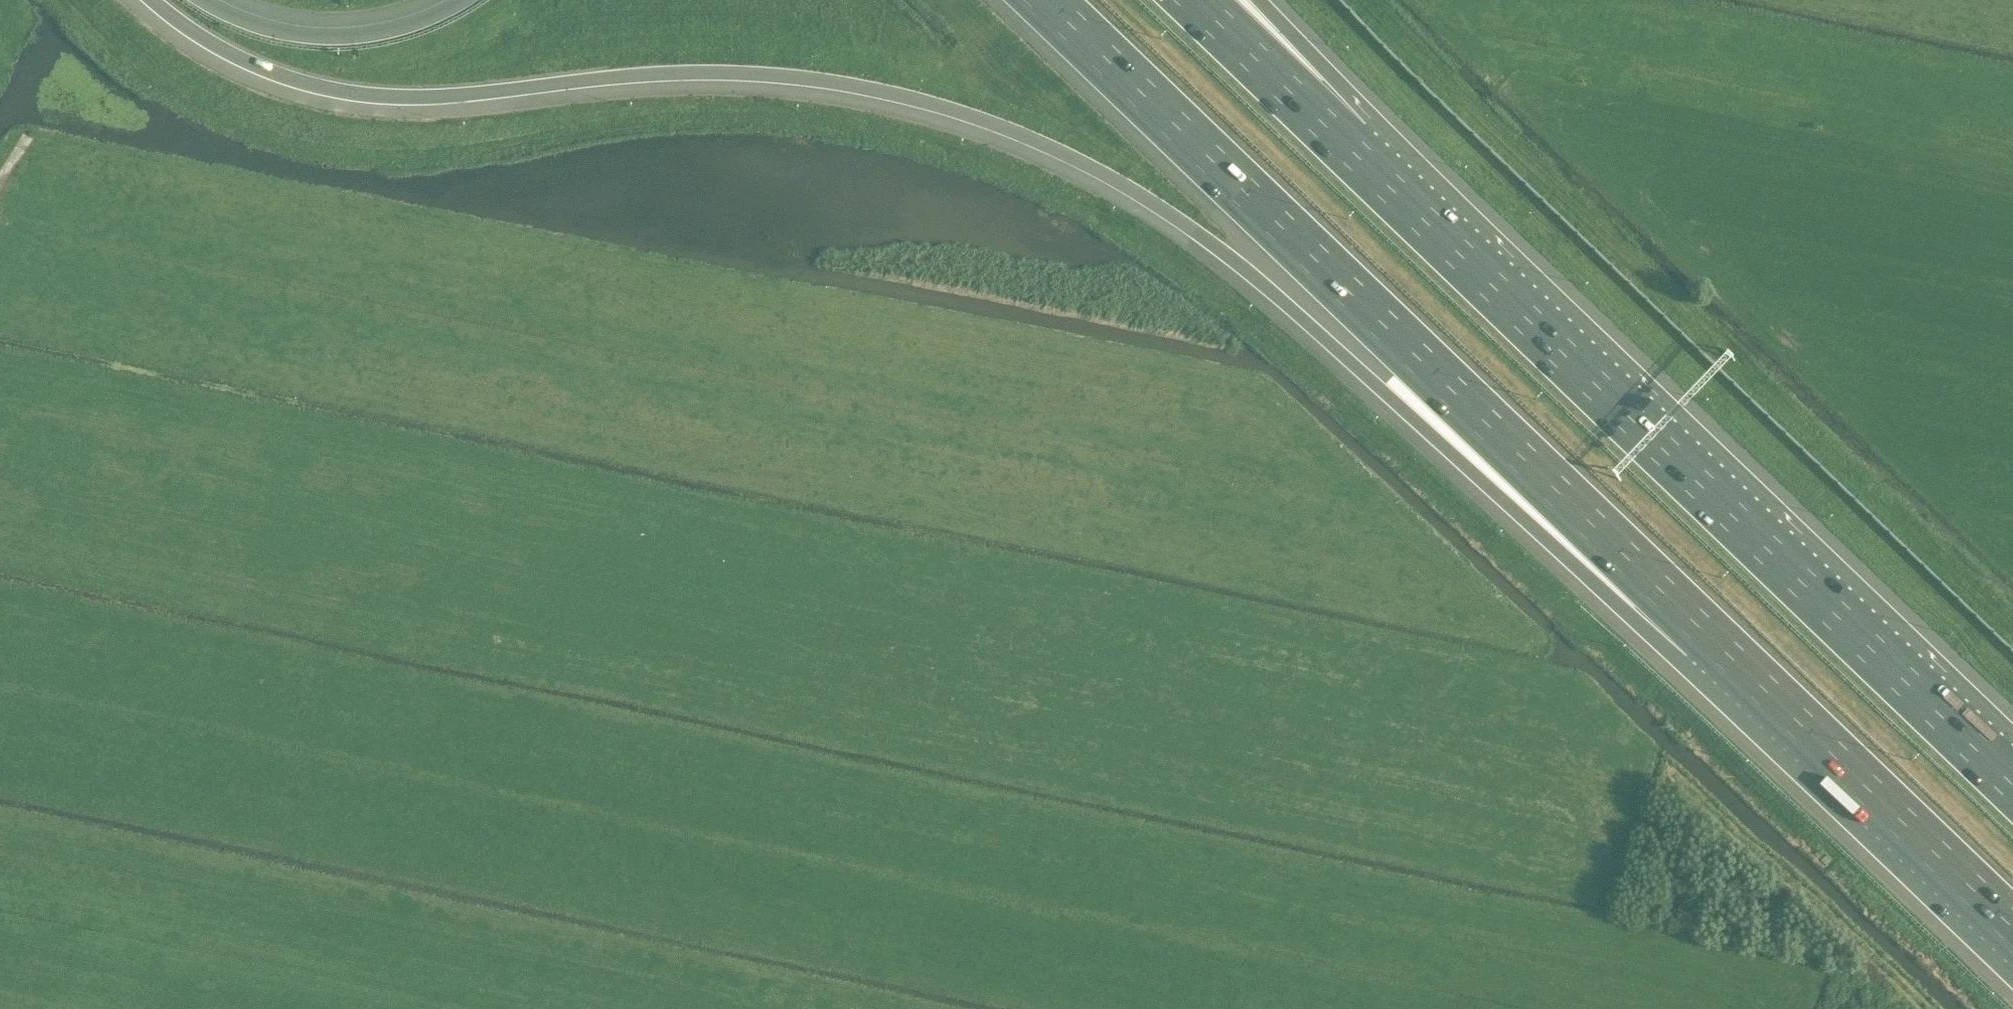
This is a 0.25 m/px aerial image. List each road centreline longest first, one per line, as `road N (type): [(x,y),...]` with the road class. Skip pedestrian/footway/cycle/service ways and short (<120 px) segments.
road 1 (motorway): [(153,0),(215,49),(350,98),(434,100),(744,77),(908,100),(1033,144),(1143,199),(1266,288),(1382,390),(1712,640)]
road 2 (motorway): [(1044,0),(1712,640)]
road 3 (motorway): [(2012,787),(1346,146)]
road 4 (motorway): [(1712,640),(2012,929)]
road 5 (motorway): [(463,0),(400,28),(313,37),(233,17),(203,0)]
road 6 (motorway): [(1346,146),(1194,0)]
road 7 (motorway): [(1346,146),(1245,0)]

